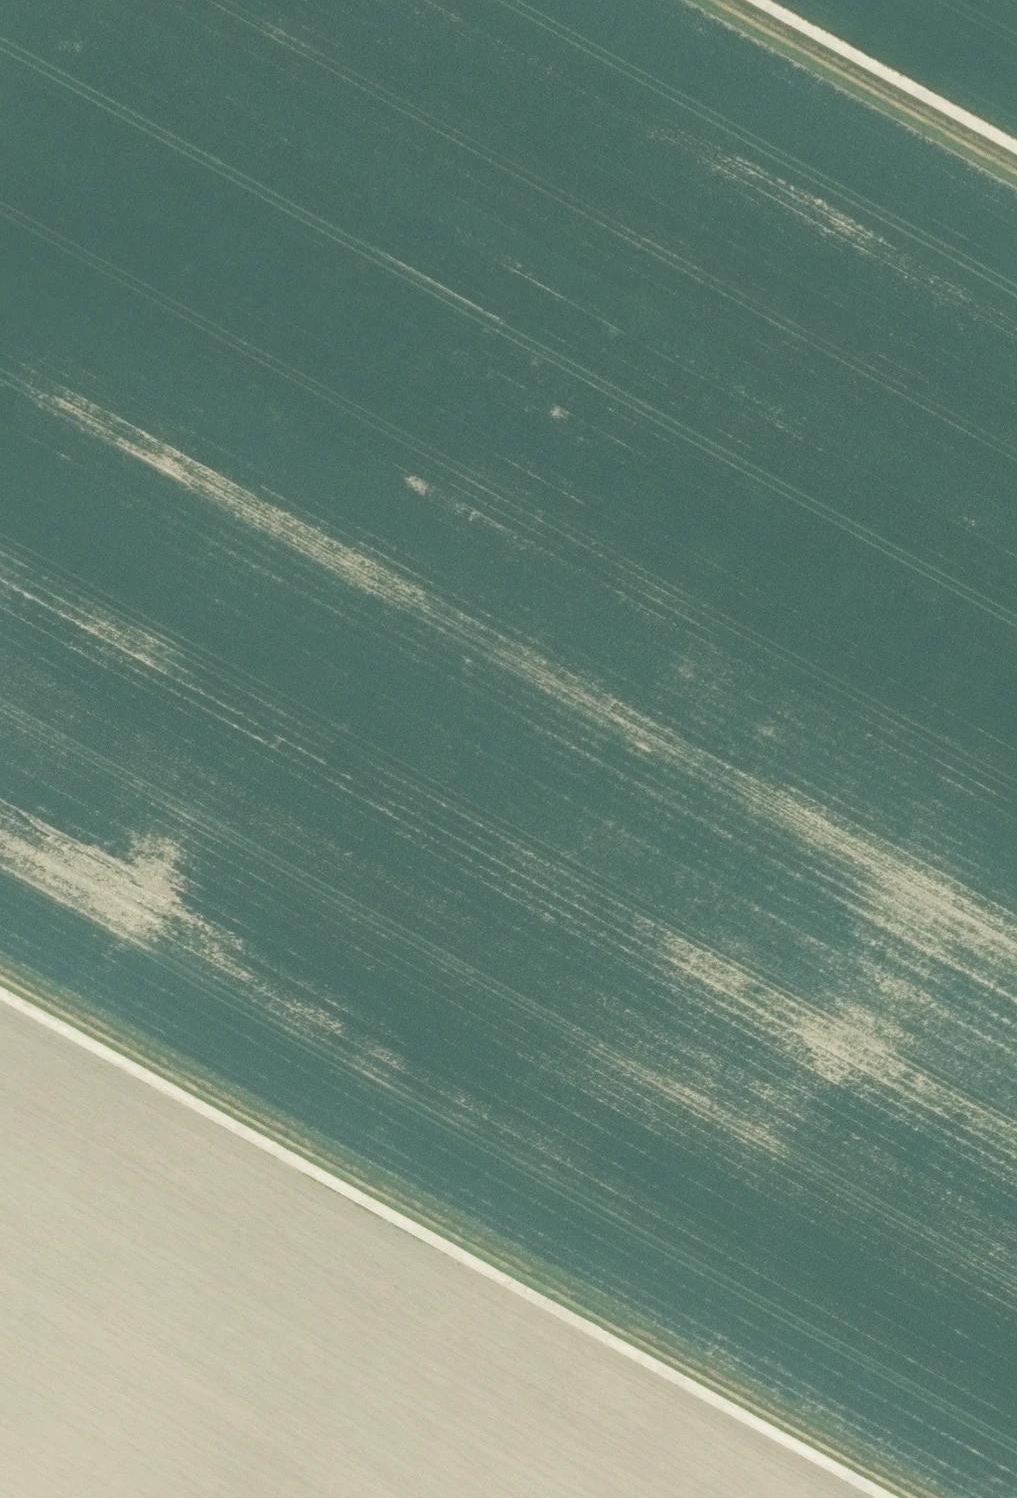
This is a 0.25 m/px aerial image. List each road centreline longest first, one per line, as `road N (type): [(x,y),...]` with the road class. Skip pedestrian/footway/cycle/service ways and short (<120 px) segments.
road 1 (track): [(889,1497),(0,977)]
road 2 (track): [(768,0),(1016,145)]

